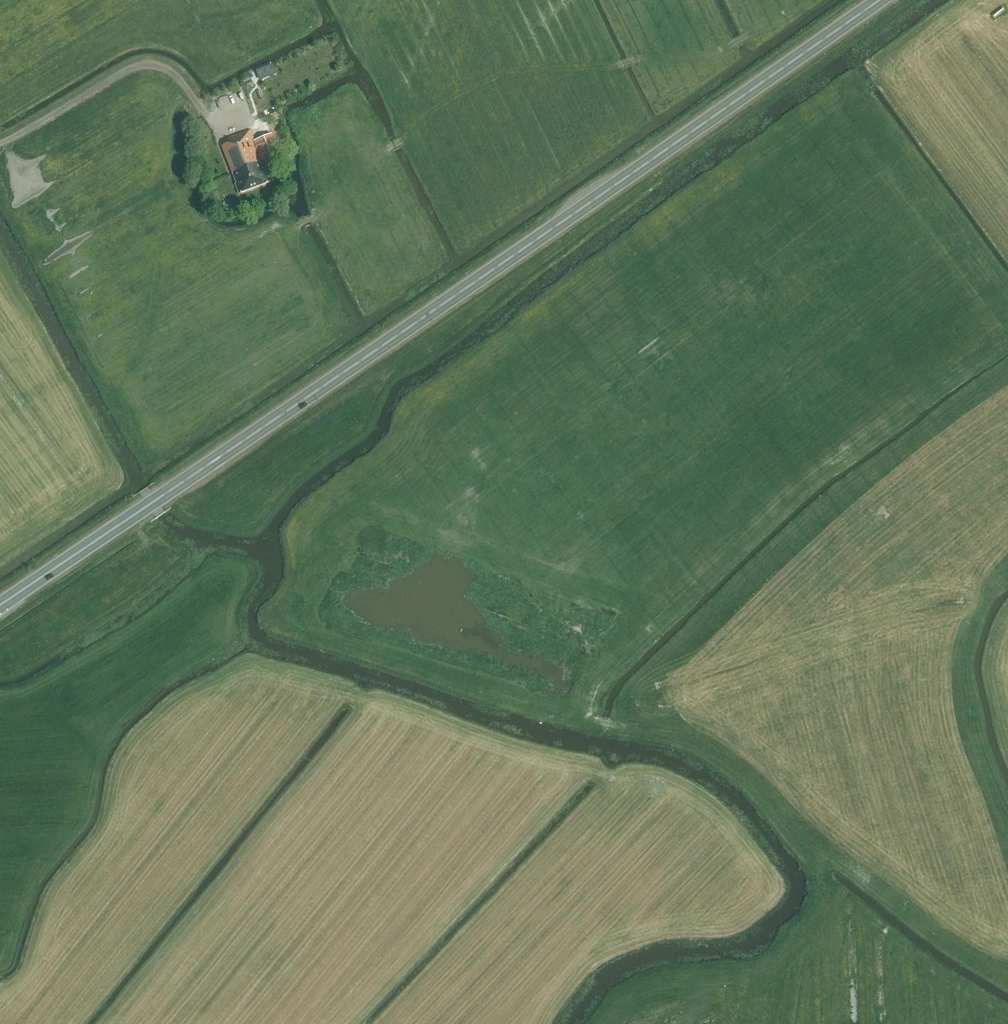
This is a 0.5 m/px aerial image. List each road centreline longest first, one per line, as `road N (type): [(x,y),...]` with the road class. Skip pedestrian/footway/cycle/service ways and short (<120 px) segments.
road 1 (trunk): [(0,605),(880,0)]

